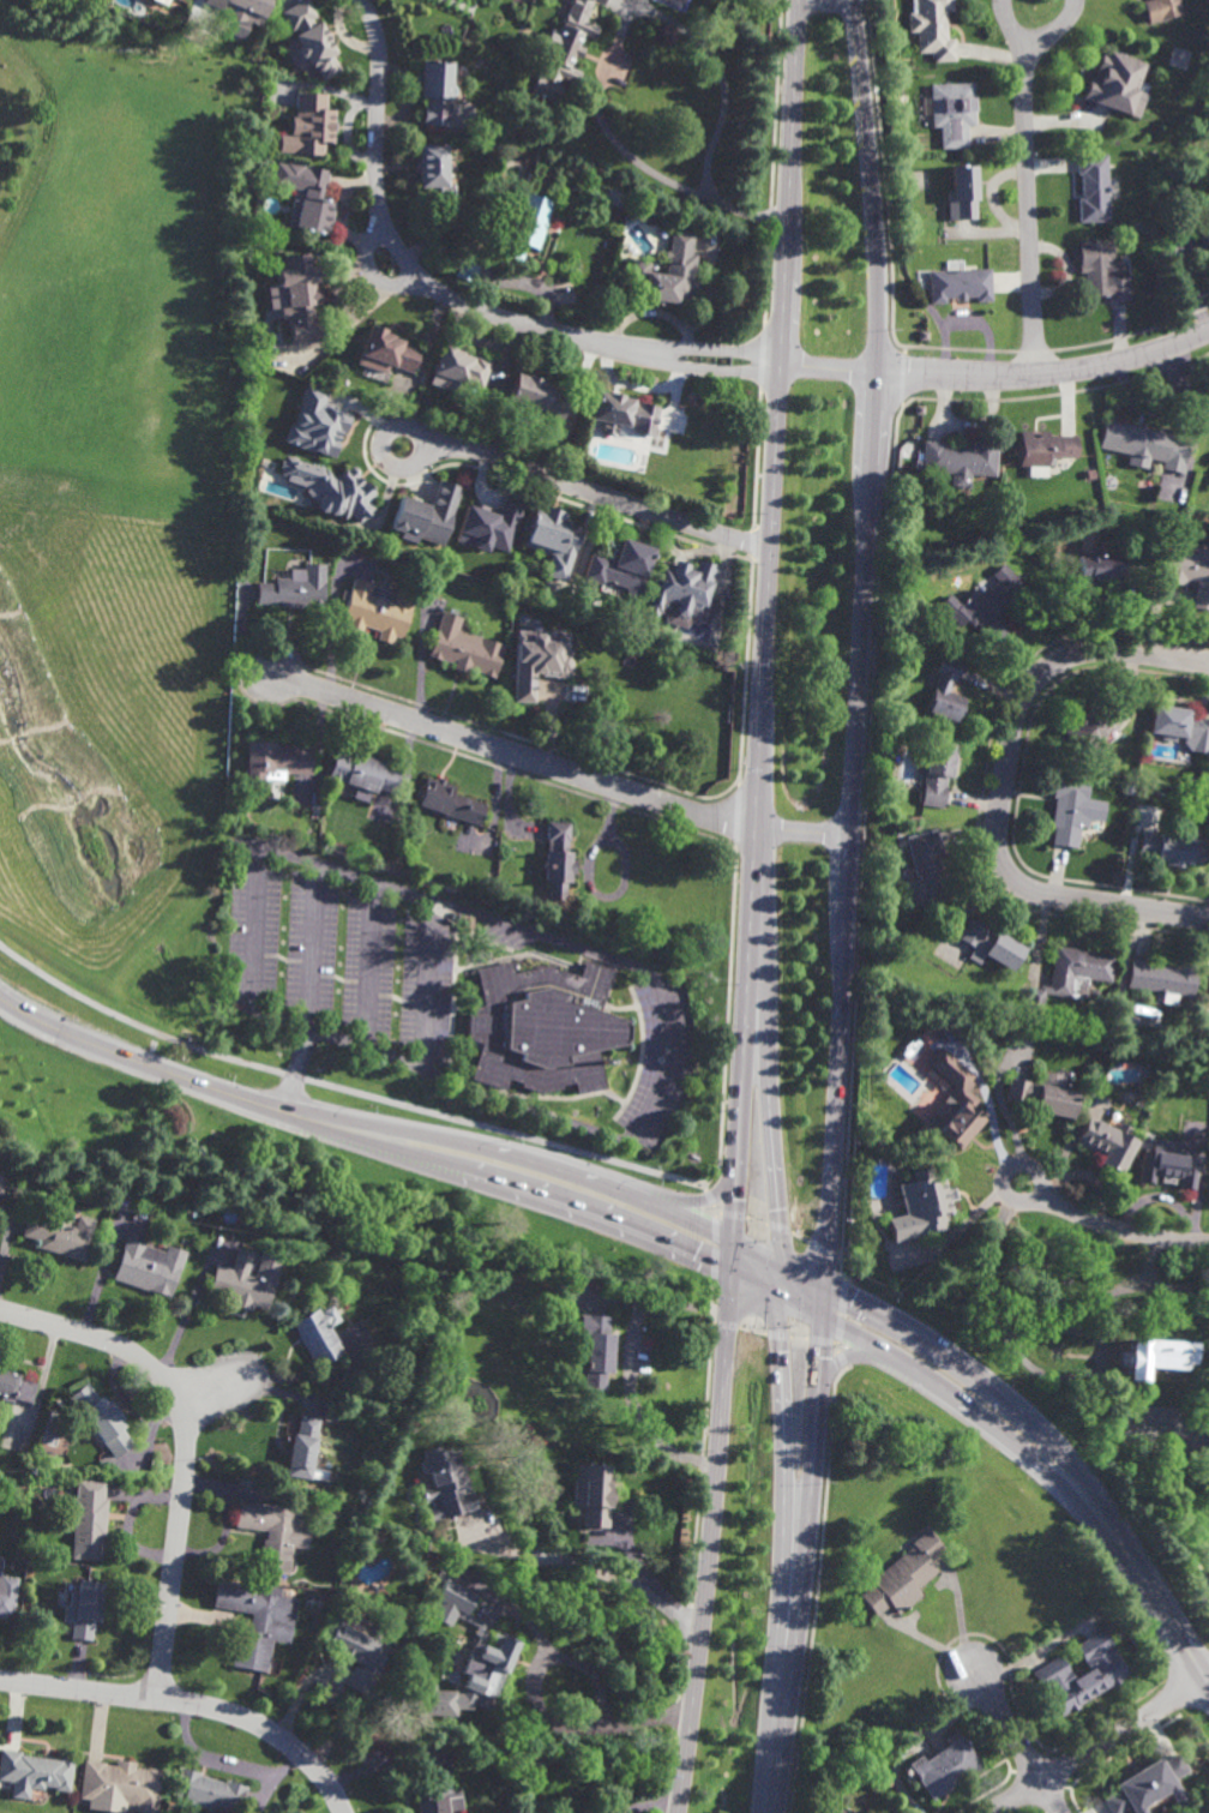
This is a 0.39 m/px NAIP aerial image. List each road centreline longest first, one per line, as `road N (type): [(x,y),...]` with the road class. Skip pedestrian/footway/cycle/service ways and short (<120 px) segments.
road 1 (primary): [(775,1812),(817,1437),(877,372),(878,278),(853,0)]
road 2 (primary): [(799,0),(732,1254)]
road 3 (secondary): [(0,988),(179,1082),(527,1176),(732,1254)]
road 4 (residential): [(267,672),(729,823),(850,836)]
road 5 (residential): [(1208,663),(1108,650),(1075,655),(1041,673),(1012,730),(998,823),(1003,859),(1028,889),(1208,920)]
road 6 (secondary): [(1207,1682),(1153,1590),(1065,1472),(958,1382),(796,1291)]
road 7 (primary): [(732,1254),(715,1508),(676,1812)]
road 8 (primary): [(775,1812),(784,1391),(778,1325),(768,1285),(751,1263)]
road 9 (residential): [(649,353),(464,305),(407,264),(379,204),(379,43),(362,0)]
road 10 (residential): [(0,1310),(132,1353),(178,1403),(184,1488),(158,1698)]
road 11 (primary): [(752,882),(765,963),(778,1239),(796,1291)]
road 12 (residential): [(0,1681),(209,1706),(253,1723),(302,1757),(342,1812)]
road 13 (residential): [(770,552),(475,451),(423,445)]
road 14 (residential): [(877,372),(1034,377),(1153,353),(1208,330)]
road 15 (residential): [(1030,44),(1034,377)]
road 16 (residential): [(1208,1681),(988,1812)]
road 17 (residential): [(1208,1242),(1121,1230),(1037,1193)]
road 18 (residential): [(780,365),(762,353),(649,353)]
road 19 (residential): [(649,353),(681,366),(780,365)]
road 20 (residential): [(1041,1782),(972,1669)]
road 21 (residential): [(396,468),(415,464),(423,452),(422,438),(404,426),(381,440),(385,461),(396,468)]
road 22 (residential): [(1022,1201),(1037,1193),(1040,1179),(1017,1163),(1002,1183),(1022,1201)]

